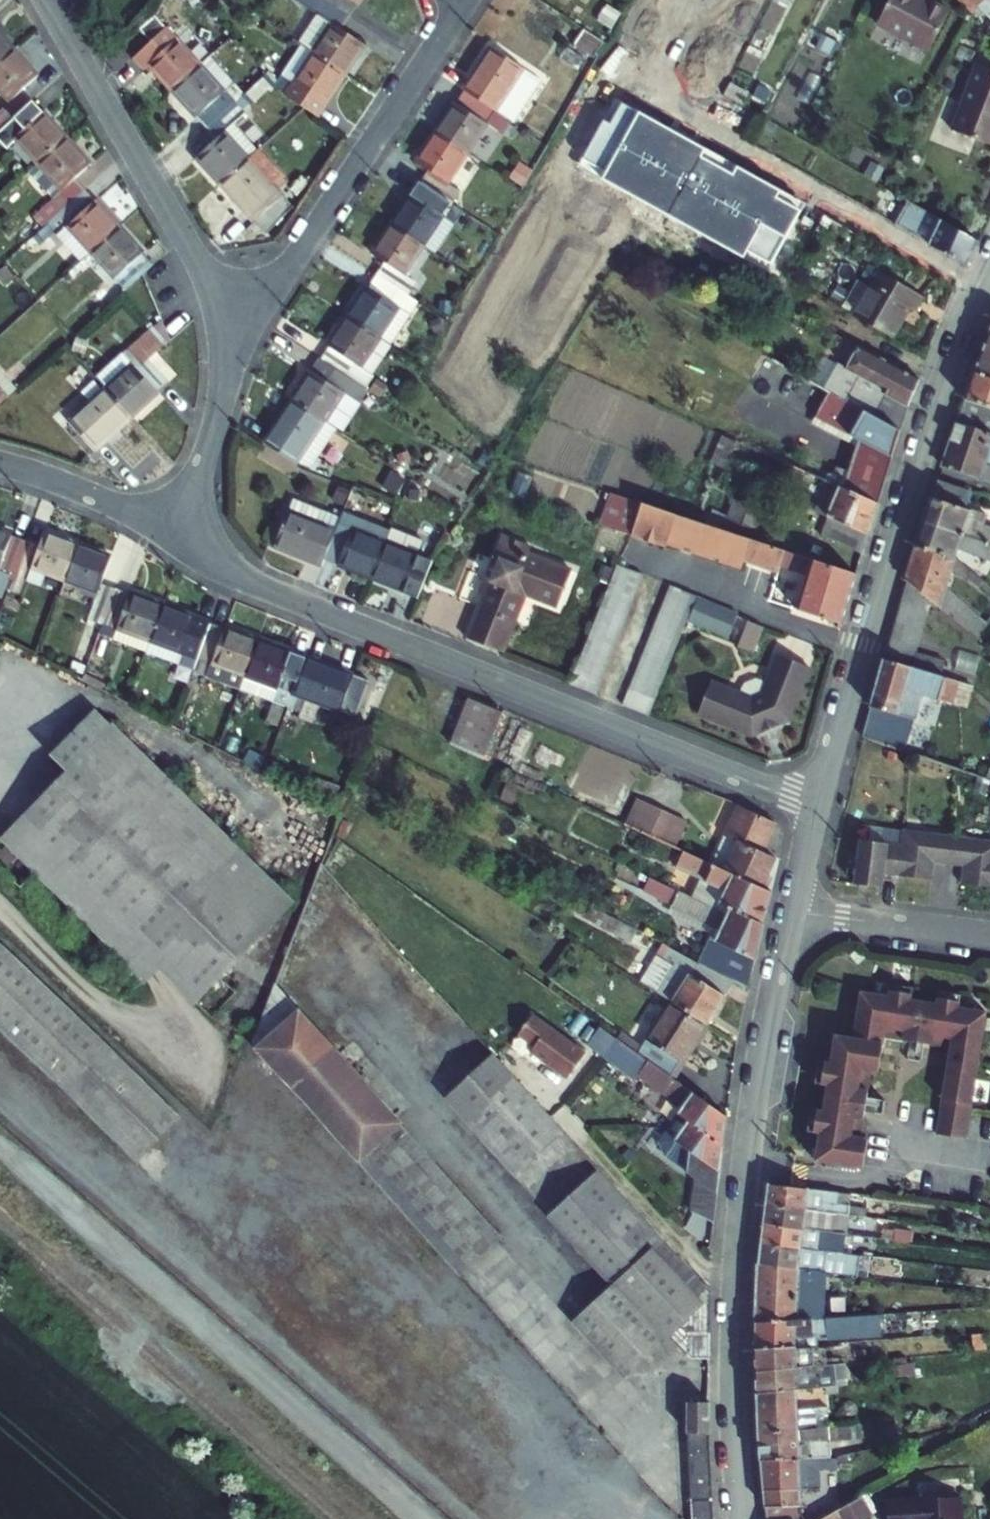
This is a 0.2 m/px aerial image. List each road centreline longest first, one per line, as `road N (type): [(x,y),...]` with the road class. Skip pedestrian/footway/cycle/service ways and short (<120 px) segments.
road 1 (unclassified): [(818,808),(779,970),(746,1163),(735,1334),(745,1518)]
road 2 (residential): [(818,808),(266,588),(178,538)]
road 3 (unclassified): [(989,271),(887,566),(818,808)]
road 4 (residential): [(222,327),(295,261),(457,0)]
road 5 (residential): [(222,327),(198,260),(48,0)]
road 6 (residential): [(178,538),(218,412),(222,327)]
road 7 (residential): [(178,538),(93,495),(0,463)]

